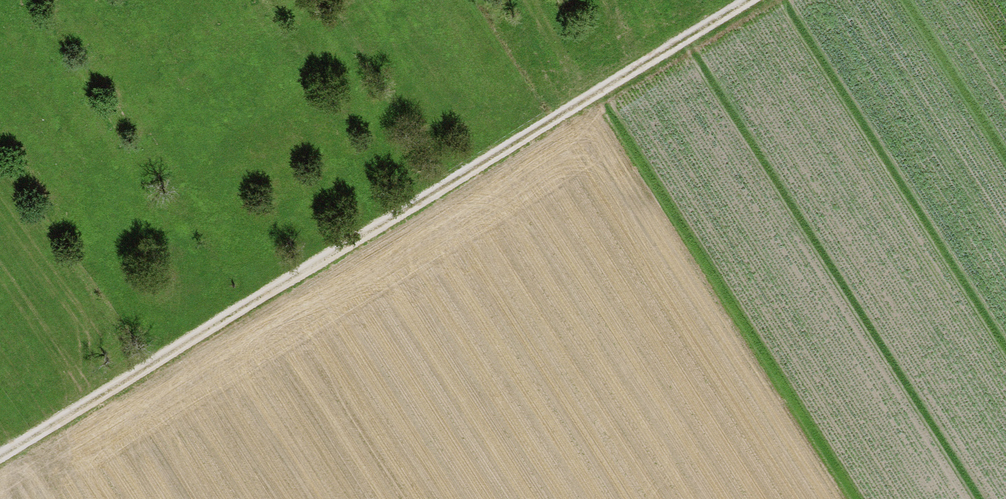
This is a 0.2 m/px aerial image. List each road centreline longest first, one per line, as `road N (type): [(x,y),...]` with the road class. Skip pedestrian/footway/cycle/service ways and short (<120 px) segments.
road 1 (track): [(0,457),(749,0)]
road 2 (track): [(415,204),(287,0)]
road 3 (track): [(581,103),(514,0)]

